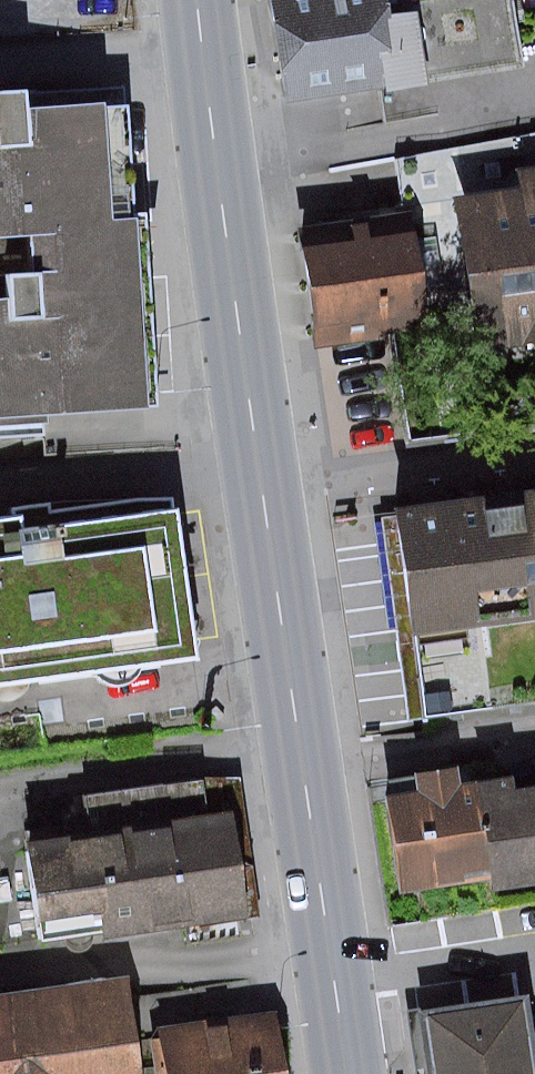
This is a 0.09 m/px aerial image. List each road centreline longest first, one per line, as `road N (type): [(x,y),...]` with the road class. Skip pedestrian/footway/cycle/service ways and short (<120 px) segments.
road 1 (primary): [(199,0),(256,457),(355,1073)]

